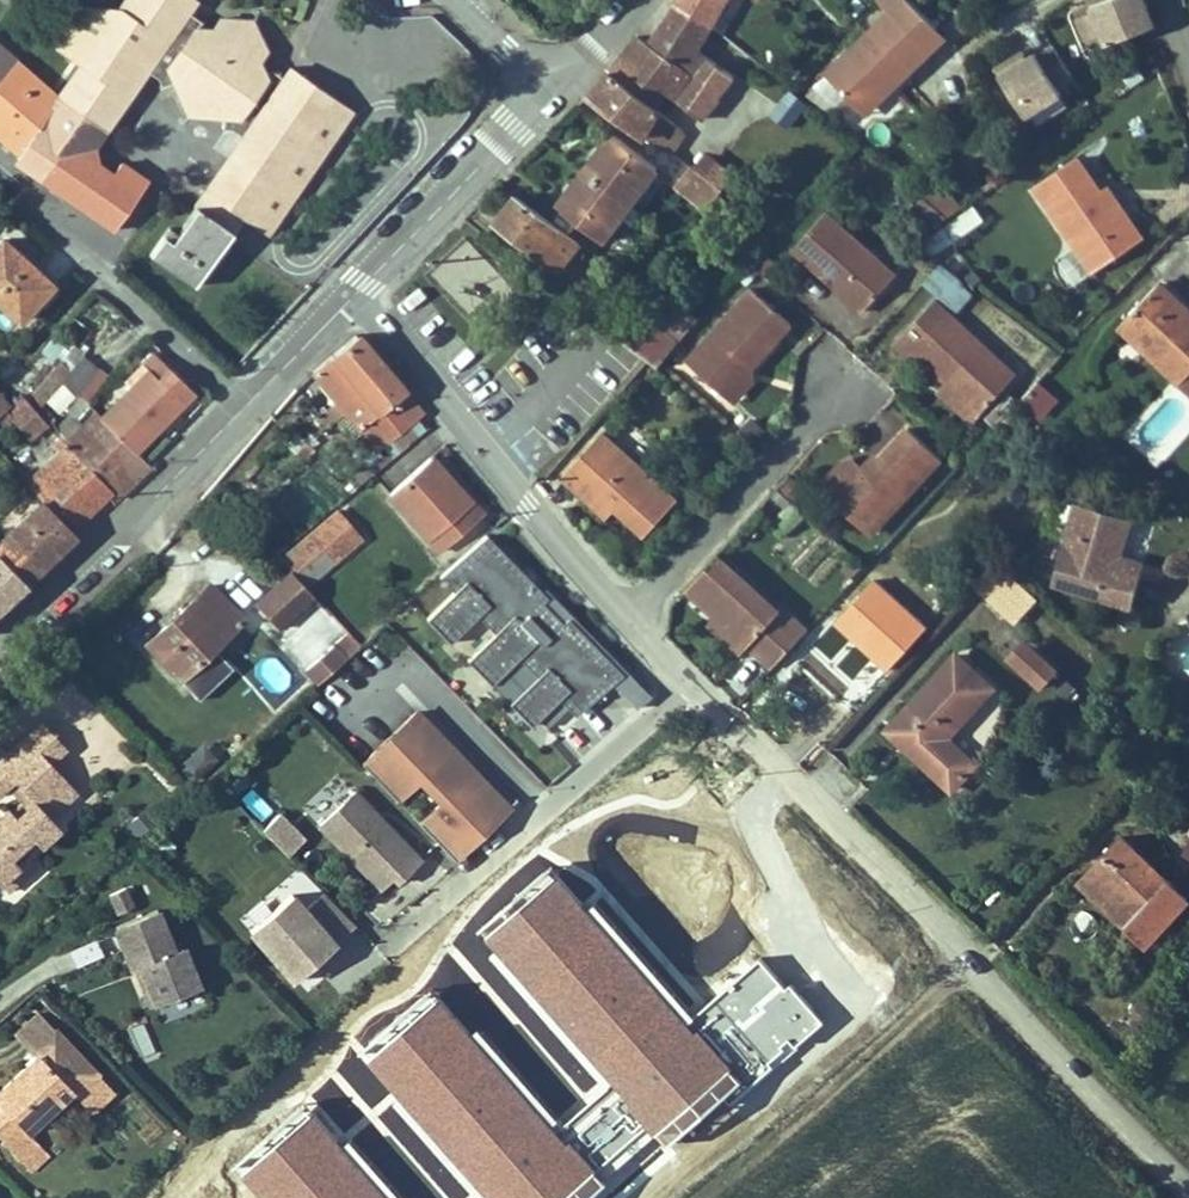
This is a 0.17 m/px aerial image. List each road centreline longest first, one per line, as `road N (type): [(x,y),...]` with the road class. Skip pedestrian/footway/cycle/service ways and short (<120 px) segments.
road 1 (residential): [(689,682),(1188,1181)]
road 2 (tertiary): [(348,299),(0,638)]
road 3 (residential): [(348,299),(373,317),(477,453),(630,618)]
road 4 (residential): [(396,934),(689,682)]
road 5 (residential): [(839,392),(630,618)]
road 6 (tertiary): [(549,96),(348,299)]
road 7 (tertiary): [(549,96),(450,0)]
road 8 (unclassified): [(549,96),(633,0)]

